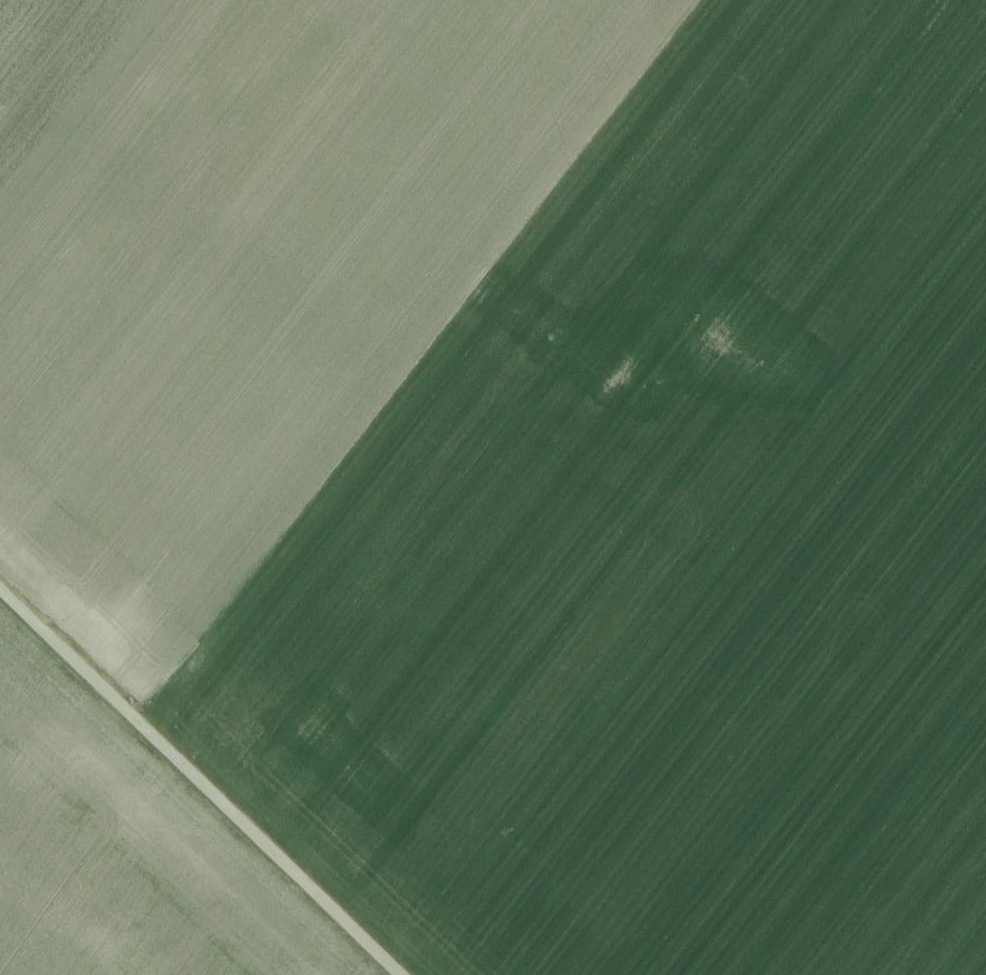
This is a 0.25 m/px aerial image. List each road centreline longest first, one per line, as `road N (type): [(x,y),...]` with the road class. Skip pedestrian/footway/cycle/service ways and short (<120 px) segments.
road 1 (unclassified): [(403,974),(0,587)]

